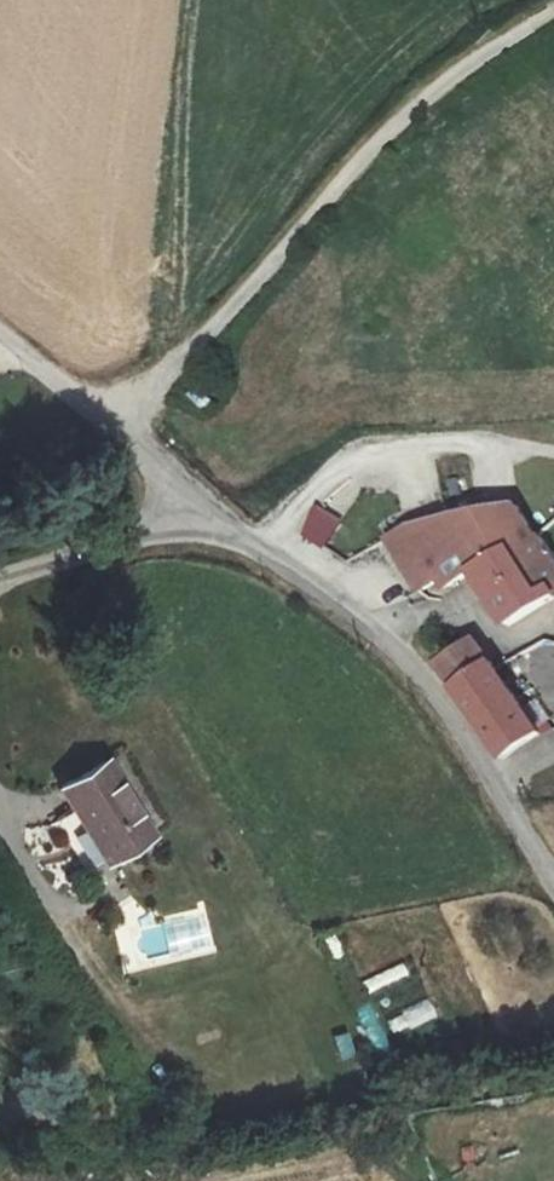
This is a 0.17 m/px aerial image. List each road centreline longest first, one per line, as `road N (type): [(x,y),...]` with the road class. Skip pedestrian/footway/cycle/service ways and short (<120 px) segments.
road 1 (unclassified): [(111,441),(398,121),(553,16)]
road 2 (unclassified): [(553,881),(376,637),(209,516)]
road 3 (unclassified): [(0,583),(136,546),(209,516)]
road 4 (unclassified): [(111,441),(0,356)]
road 5 (unclassified): [(209,516),(111,441)]

